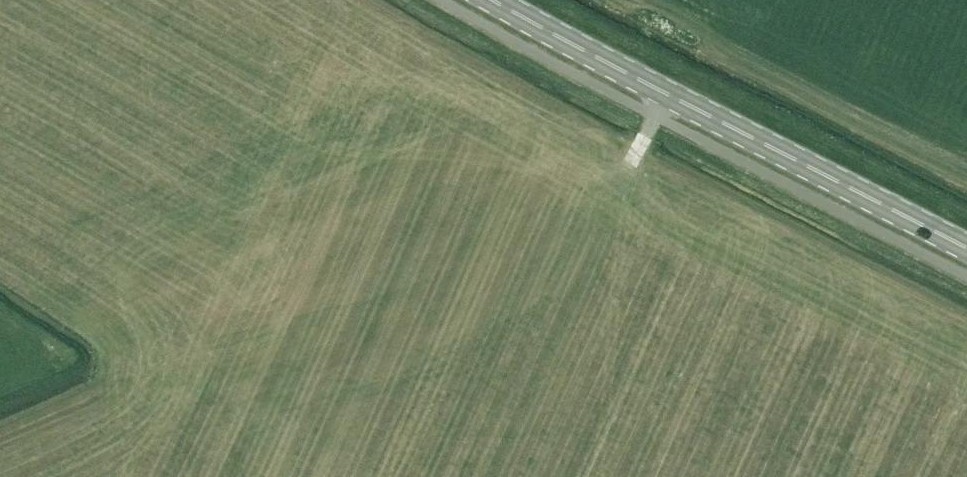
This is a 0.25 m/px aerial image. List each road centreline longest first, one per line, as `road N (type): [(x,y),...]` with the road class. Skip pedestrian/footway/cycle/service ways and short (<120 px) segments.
road 1 (secondary): [(966,247),(492,0)]

